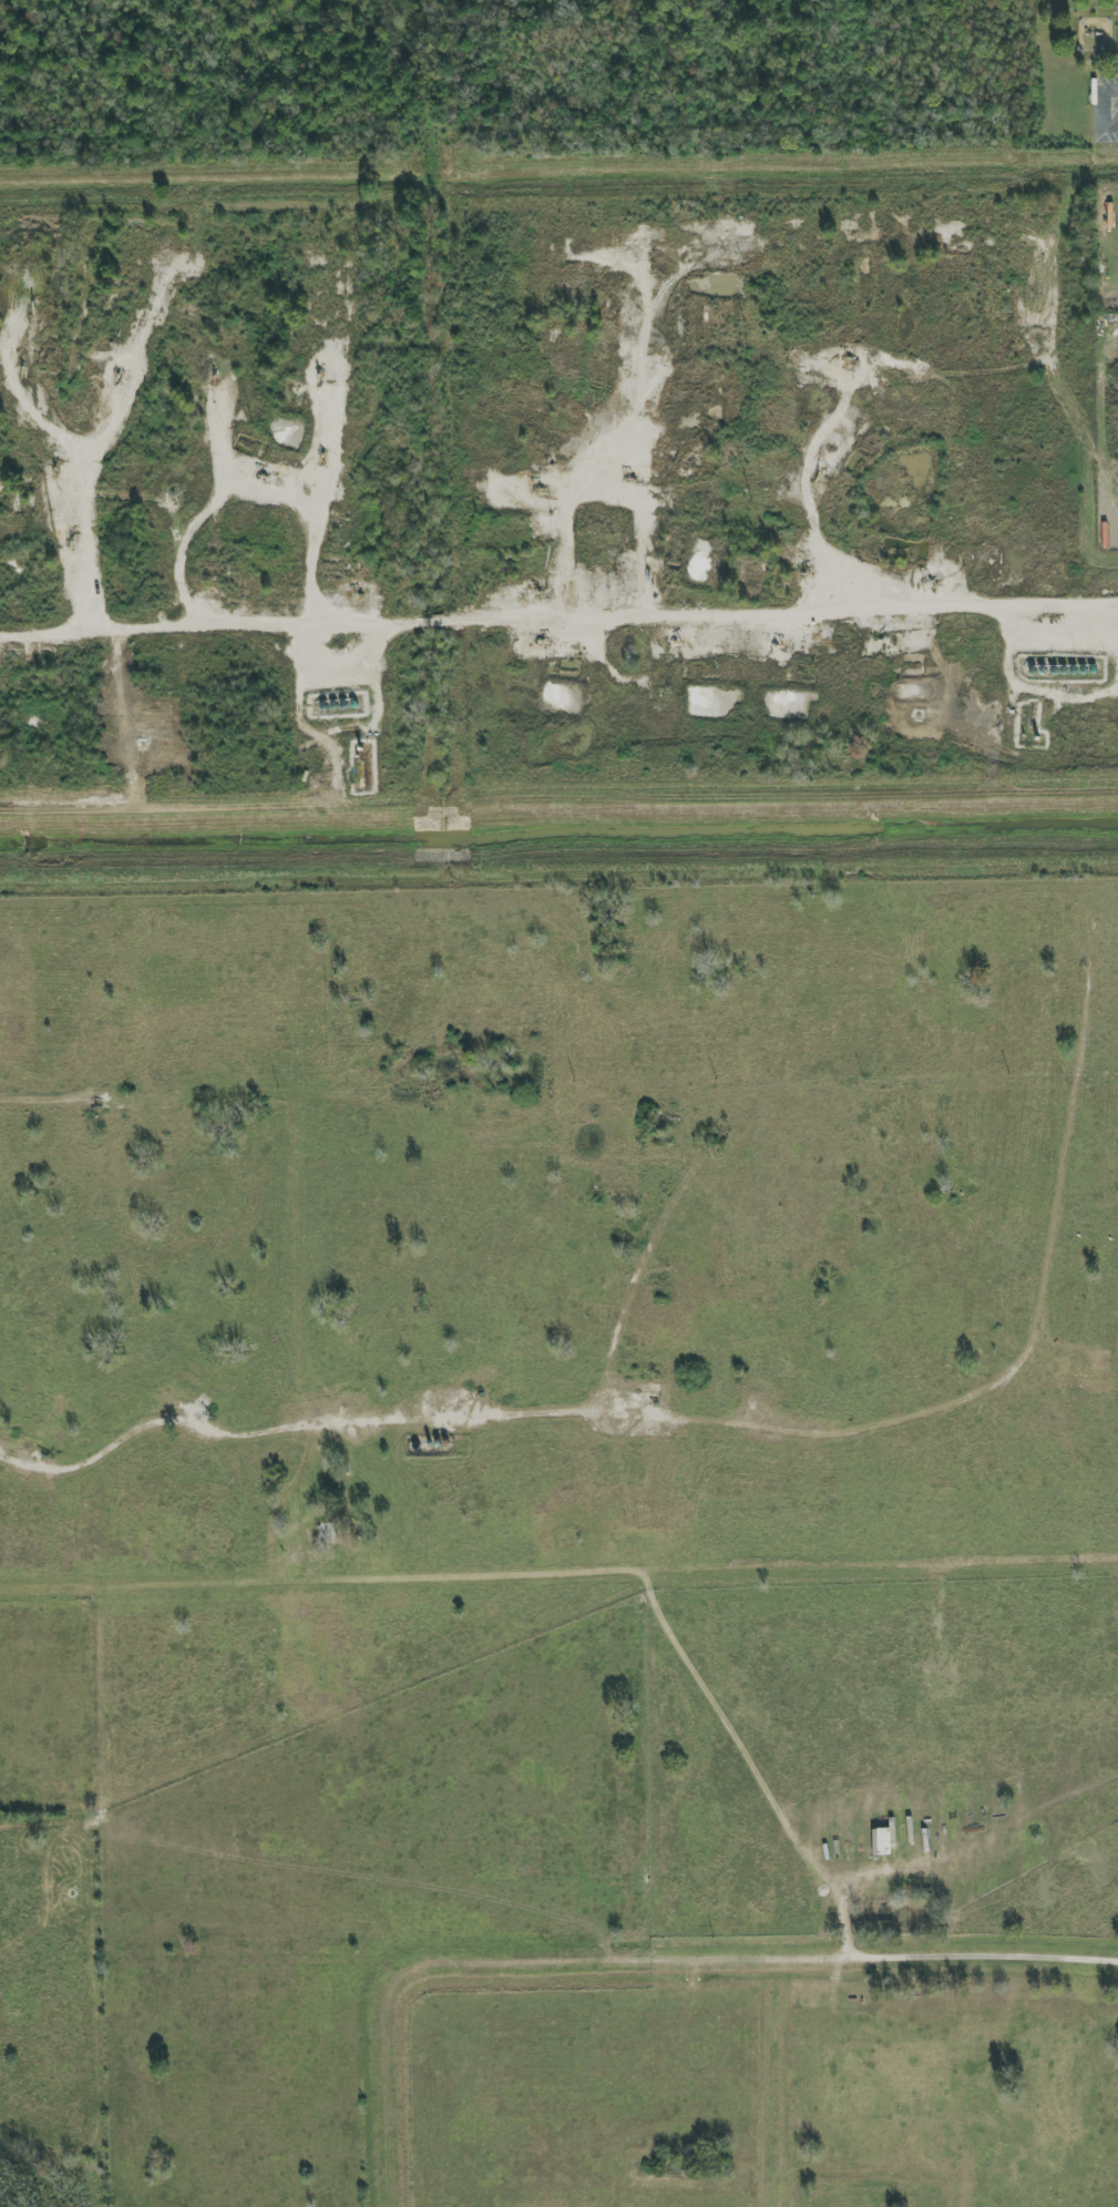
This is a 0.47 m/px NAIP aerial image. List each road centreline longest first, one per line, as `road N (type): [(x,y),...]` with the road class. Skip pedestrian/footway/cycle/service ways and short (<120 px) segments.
road 1 (residential): [(0,1592),(1117,1563)]
road 2 (residential): [(0,1073),(1117,1053)]
road 3 (residential): [(1117,1967),(649,1964),(429,1975),(384,2032),(387,2206)]
road 4 (residential): [(506,609),(1117,604)]
road 5 (residential): [(773,606),(721,238)]

